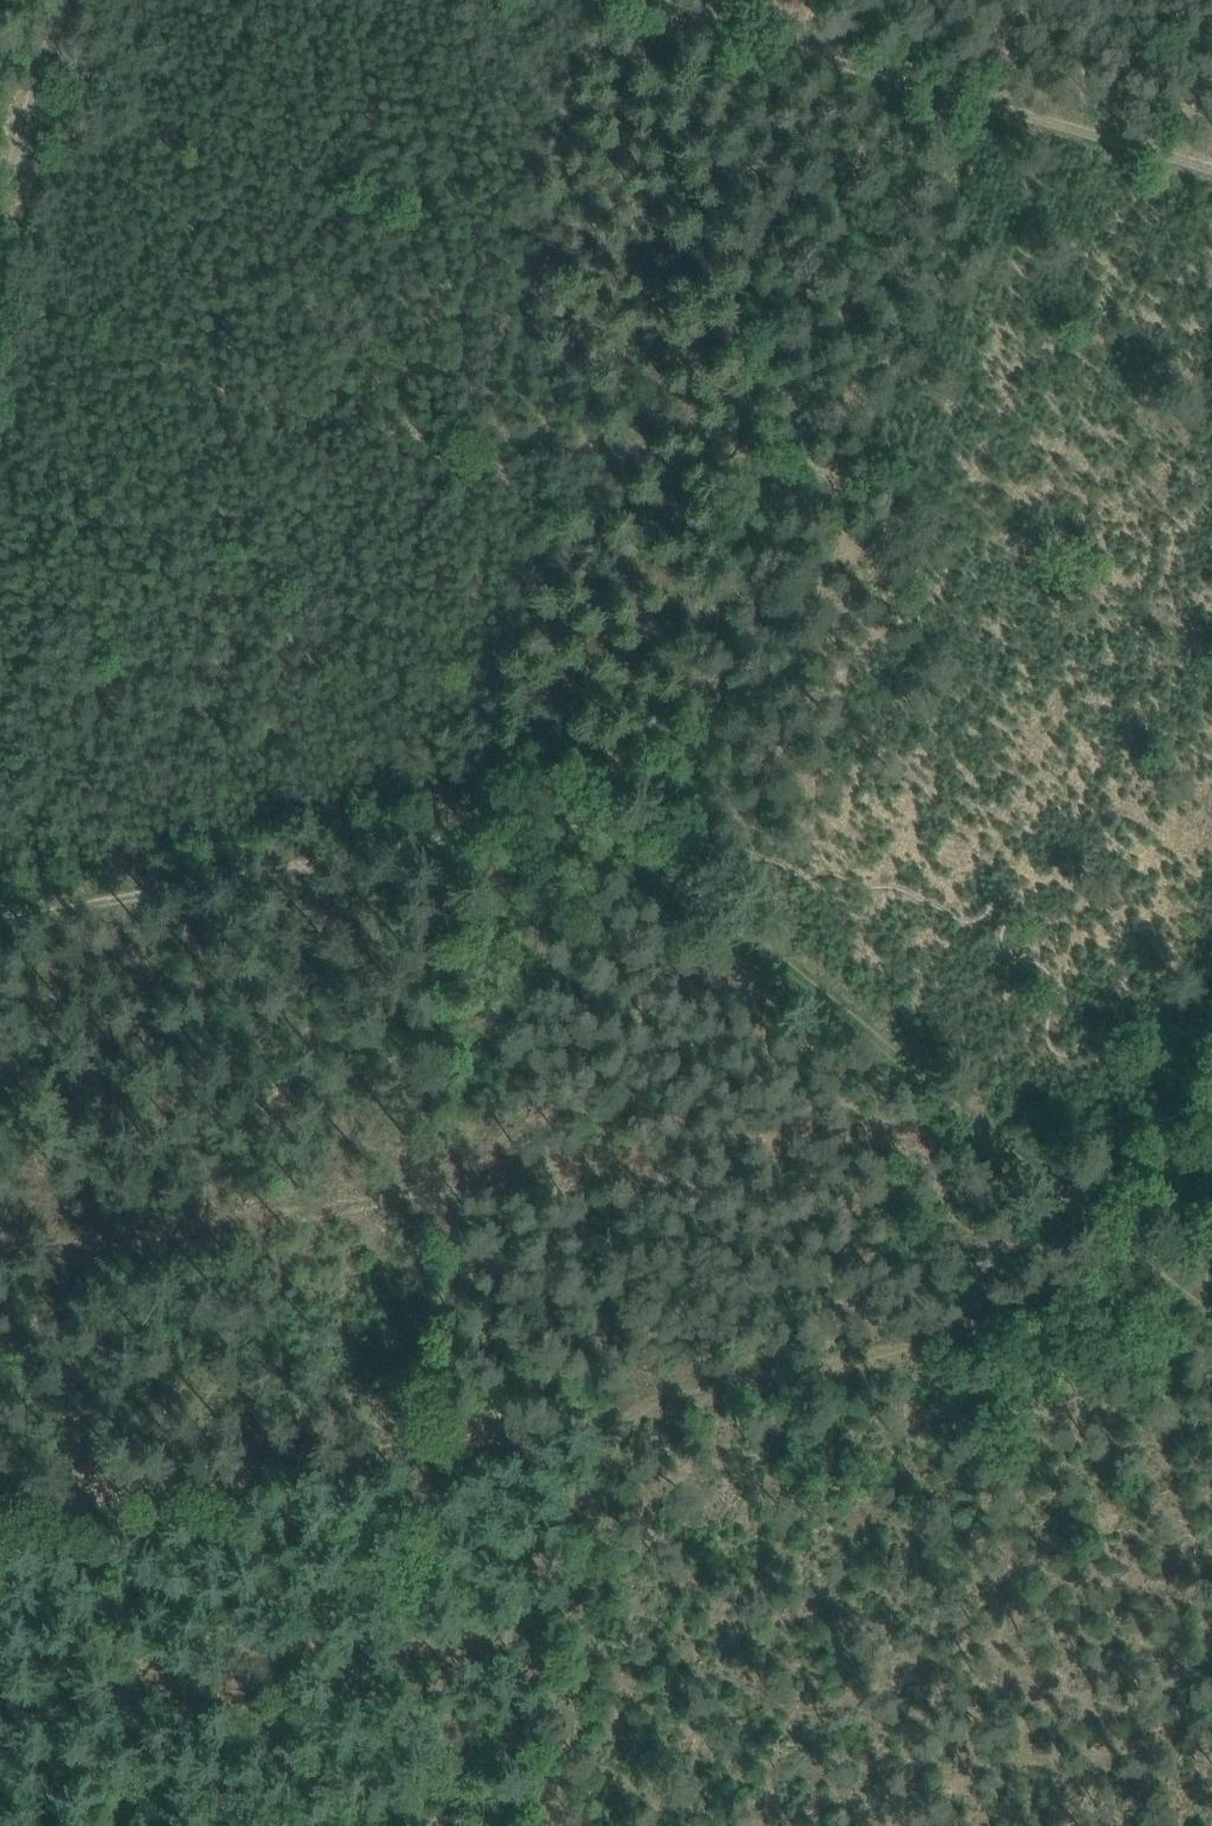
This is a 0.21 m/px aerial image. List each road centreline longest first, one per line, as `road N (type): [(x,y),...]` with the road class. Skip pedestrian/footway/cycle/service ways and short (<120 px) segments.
road 1 (track): [(1162,1273),(645,1400),(612,1417),(558,1825)]
road 2 (track): [(702,895),(590,828),(484,814),(0,906)]
road 3 (track): [(1211,1319),(702,895)]
road 4 (track): [(1211,157),(674,0)]
road 5 (track): [(66,0),(0,215)]

